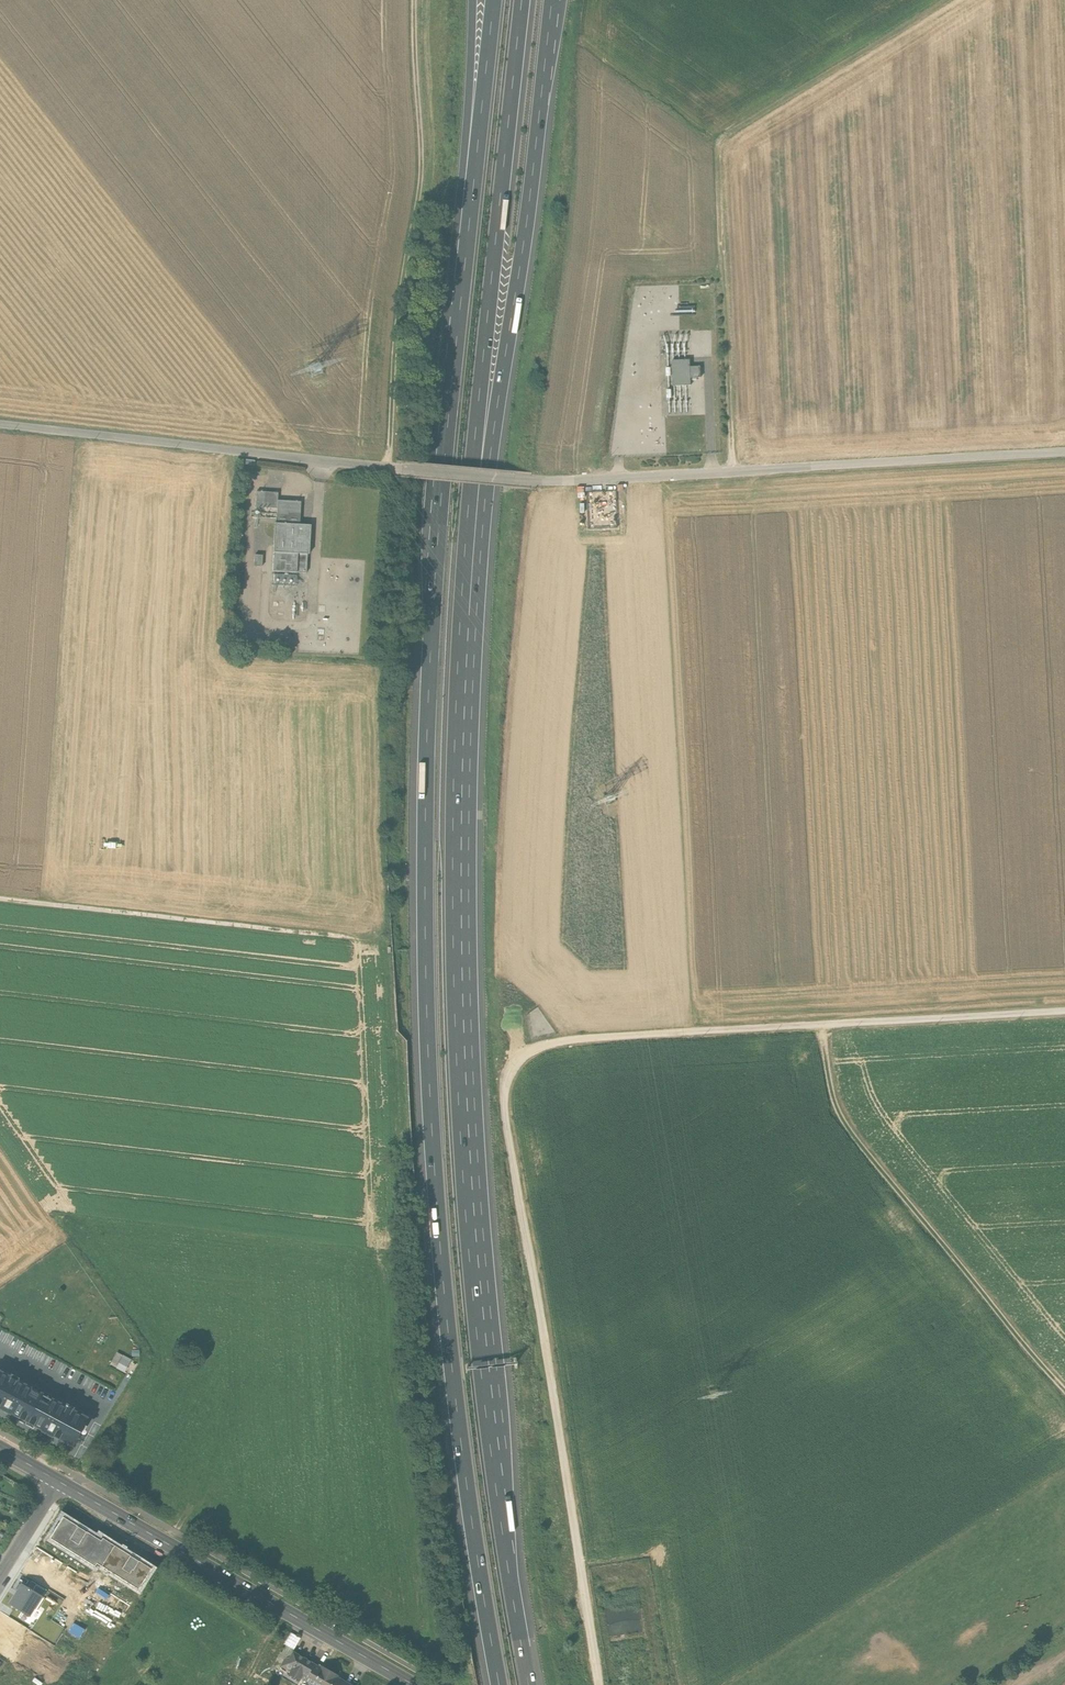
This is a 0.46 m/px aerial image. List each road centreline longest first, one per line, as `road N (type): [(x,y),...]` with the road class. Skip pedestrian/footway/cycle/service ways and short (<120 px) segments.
road 1 (motorway): [(477,146),(436,574),(427,1018),(450,1351),(501,1684)]
road 2 (motorway): [(528,1684),(507,1566),(465,1072),(465,715),(482,439)]
road 3 (track): [(1064,1012),(543,1043),(515,1057),(503,1085),(596,1684)]
road 4 (unclassified): [(0,425),(531,480),(1064,451)]
road 5 (track): [(736,470),(724,140),(946,0)]
road 6 (track): [(417,0),(422,177),(394,322),(388,467)]
road 7 (motorway): [(482,439),(526,236),(553,0)]
road 8 (motorway): [(482,439),(522,0)]
road 9 (secondary): [(60,1480),(414,1684)]
road 10 (track): [(0,897),(373,938)]
road 11 (motorway): [(493,0),(477,146)]
road 12 (motorway): [(473,0),(477,146)]

